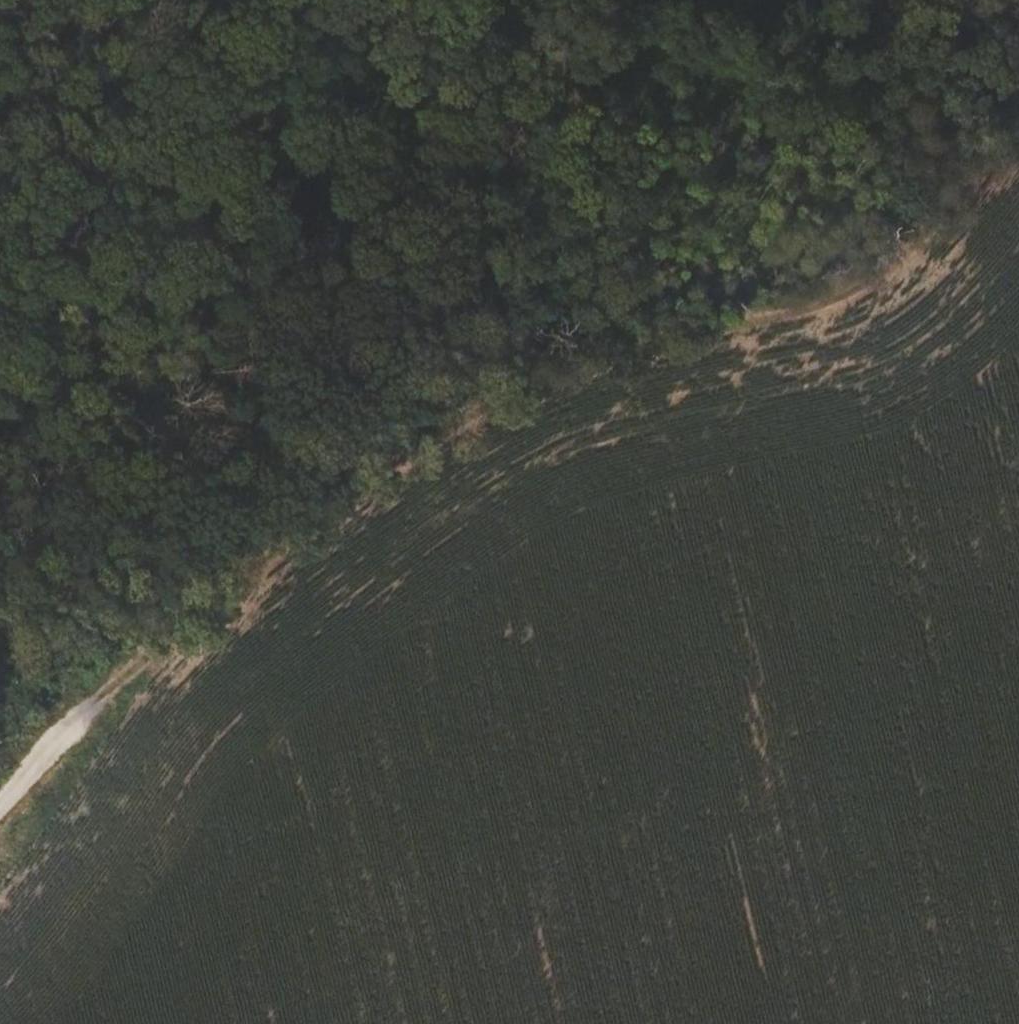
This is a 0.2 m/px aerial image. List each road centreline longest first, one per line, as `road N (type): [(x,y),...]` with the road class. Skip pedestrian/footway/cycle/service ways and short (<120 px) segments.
road 1 (track): [(0,819),(84,723)]

